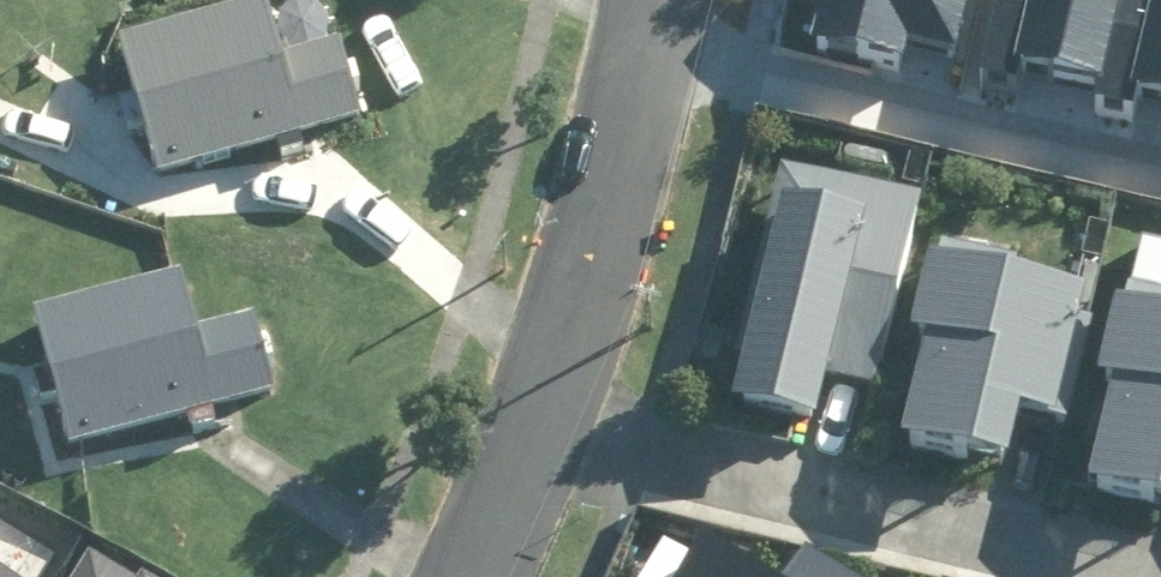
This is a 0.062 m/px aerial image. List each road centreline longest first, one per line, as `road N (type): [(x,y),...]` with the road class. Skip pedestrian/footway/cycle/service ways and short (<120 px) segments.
road 1 (residential): [(1074,546),(541,421)]
road 2 (residential): [(541,421),(577,327),(661,0)]
road 3 (residential): [(480,576),(541,421)]

